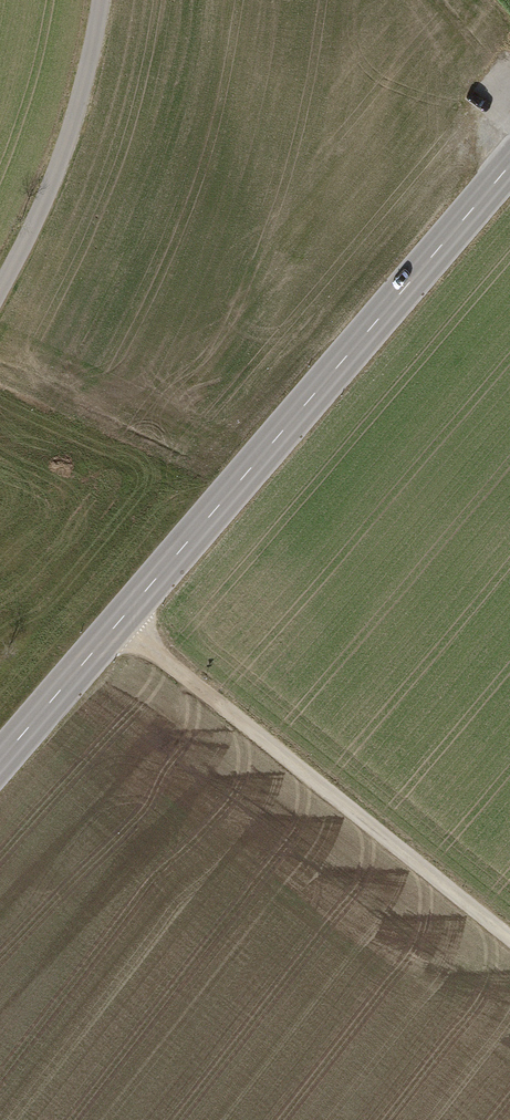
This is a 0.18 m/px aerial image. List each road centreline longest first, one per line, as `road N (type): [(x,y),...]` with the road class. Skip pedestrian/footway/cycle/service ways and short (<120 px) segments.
road 1 (tertiary): [(0,756),(509,164)]
road 2 (track): [(509,939),(115,621)]
road 3 (unclassified): [(100,0),(62,149),(0,276)]

